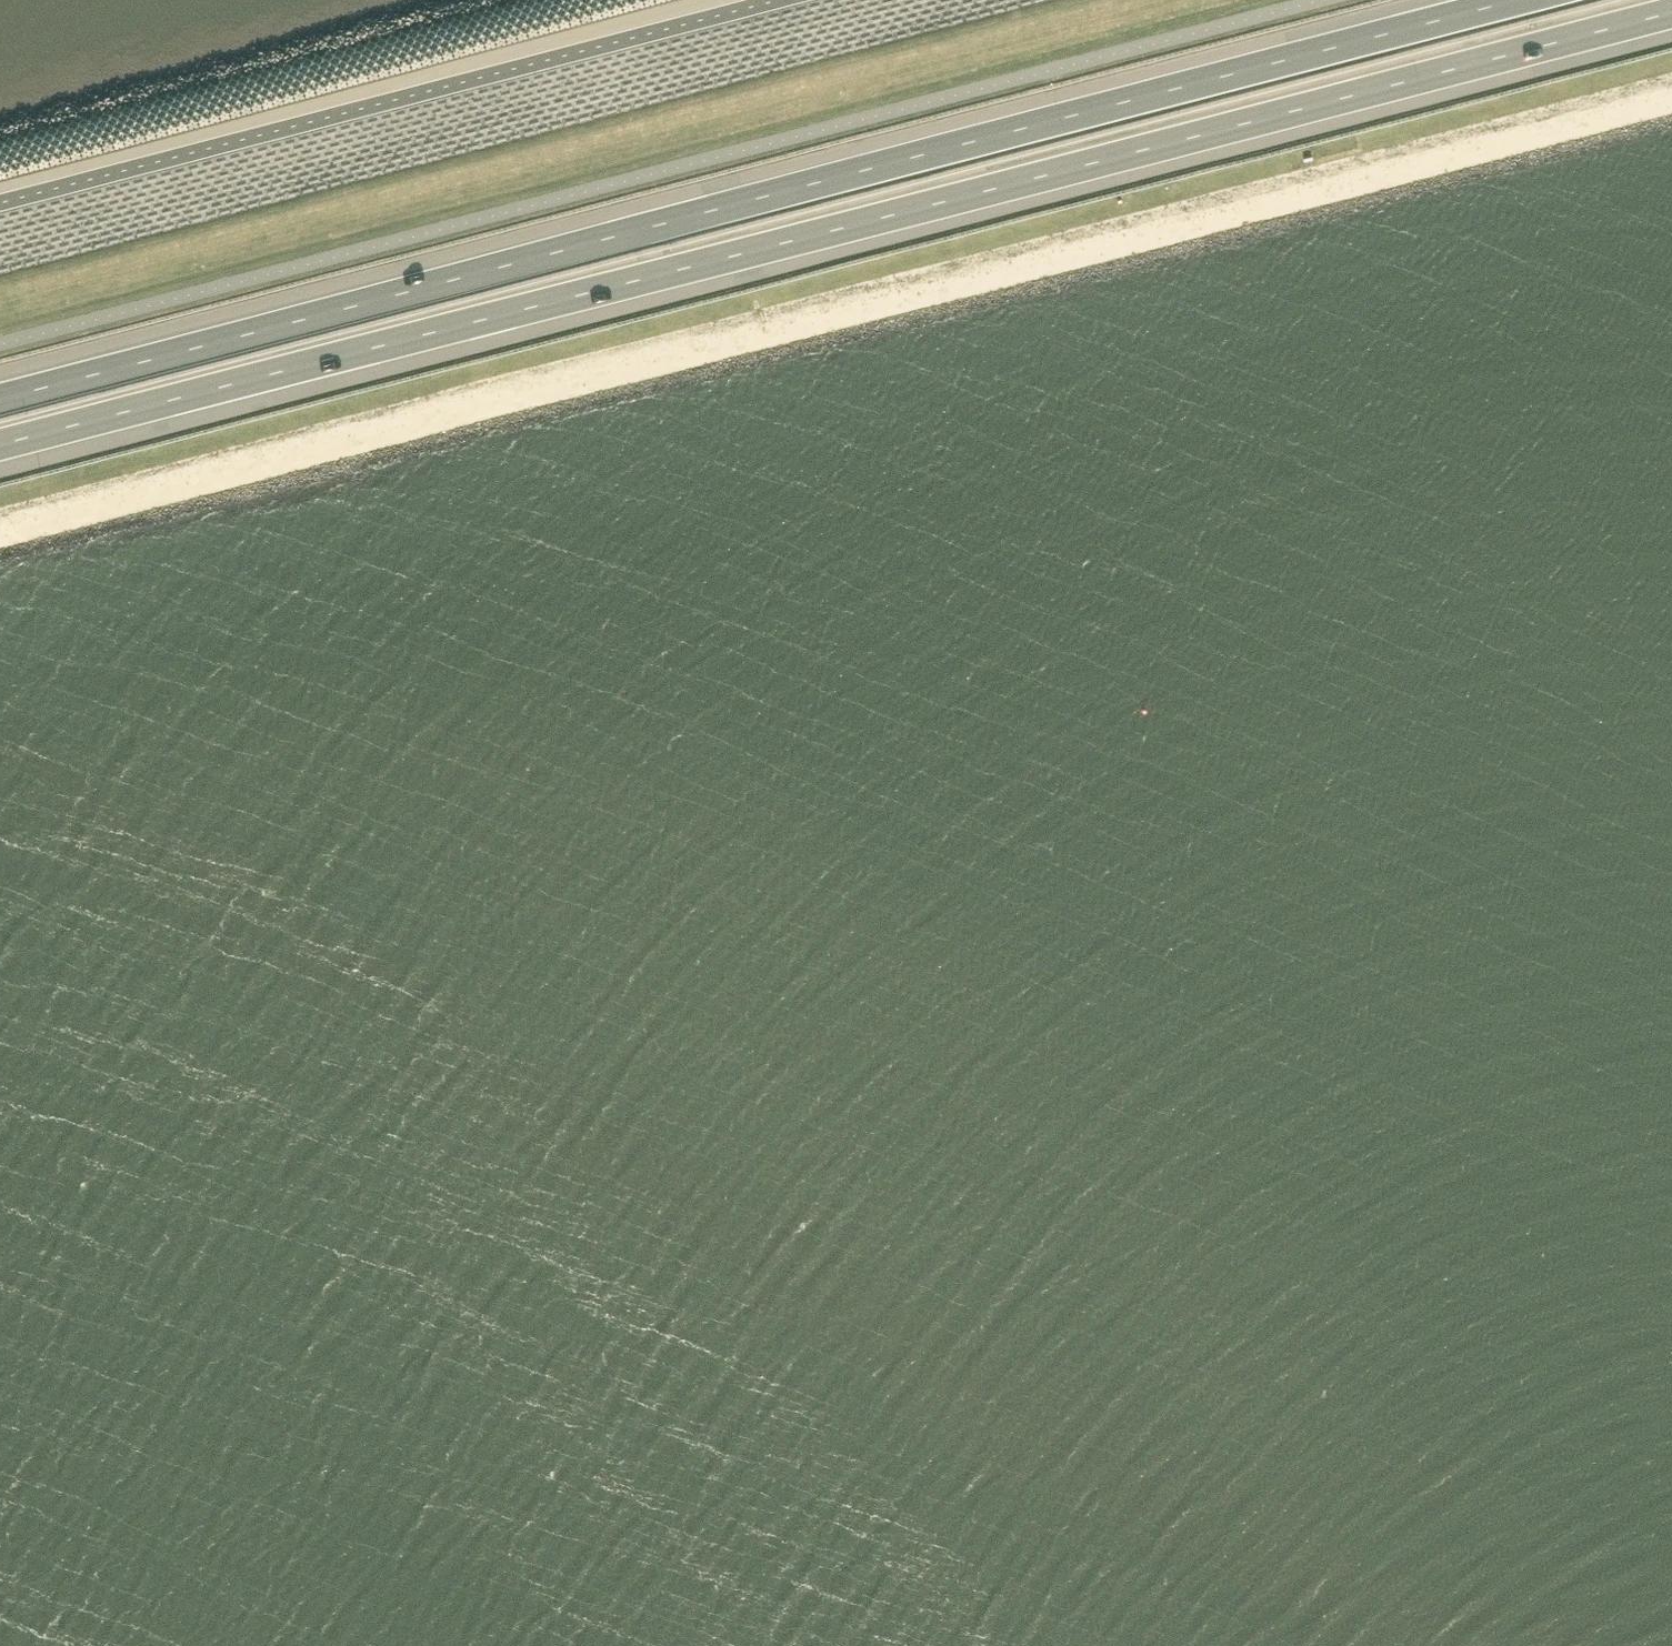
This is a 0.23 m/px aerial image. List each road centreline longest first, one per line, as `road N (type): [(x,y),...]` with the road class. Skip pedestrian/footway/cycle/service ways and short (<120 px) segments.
road 1 (motorway): [(0,445),(1671,11)]
road 2 (motorway): [(1518,0),(0,398)]

